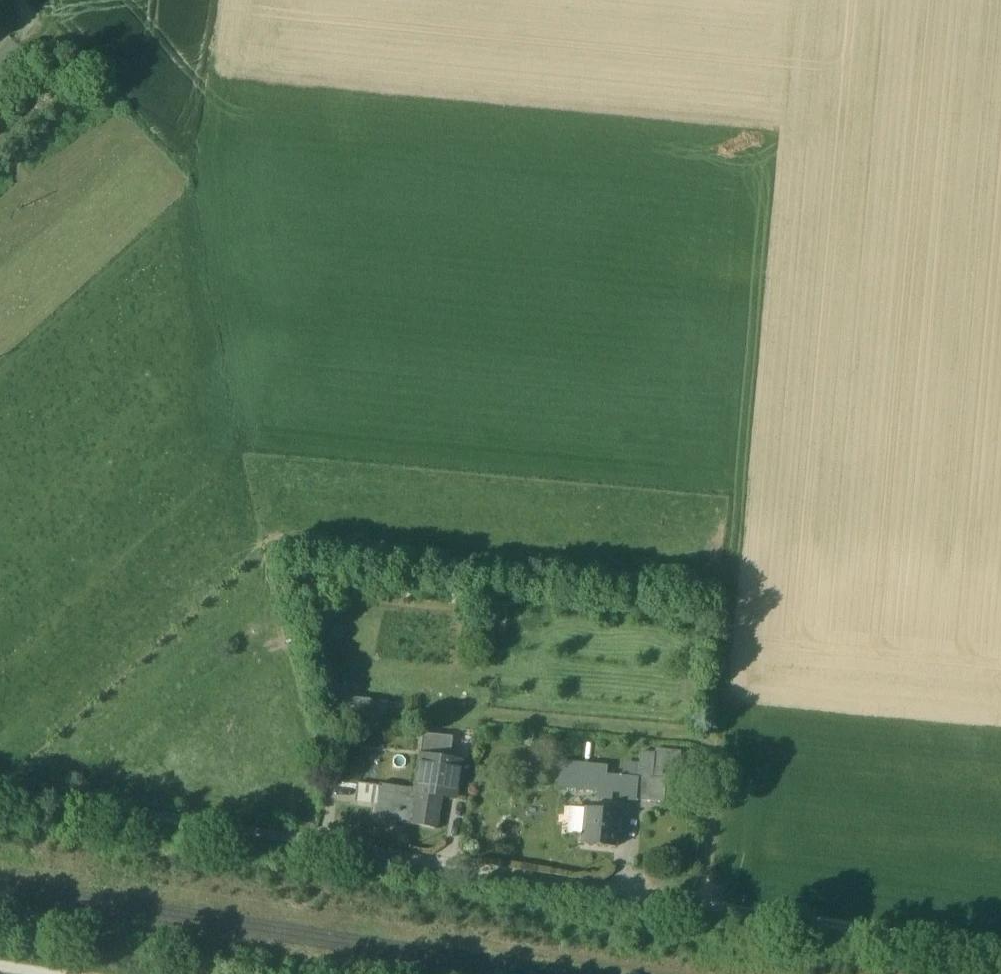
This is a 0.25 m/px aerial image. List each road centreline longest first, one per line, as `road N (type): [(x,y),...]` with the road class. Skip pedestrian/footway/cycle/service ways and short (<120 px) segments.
road 1 (track): [(715,907),(735,748),(492,725)]
road 2 (track): [(203,186),(47,25)]

